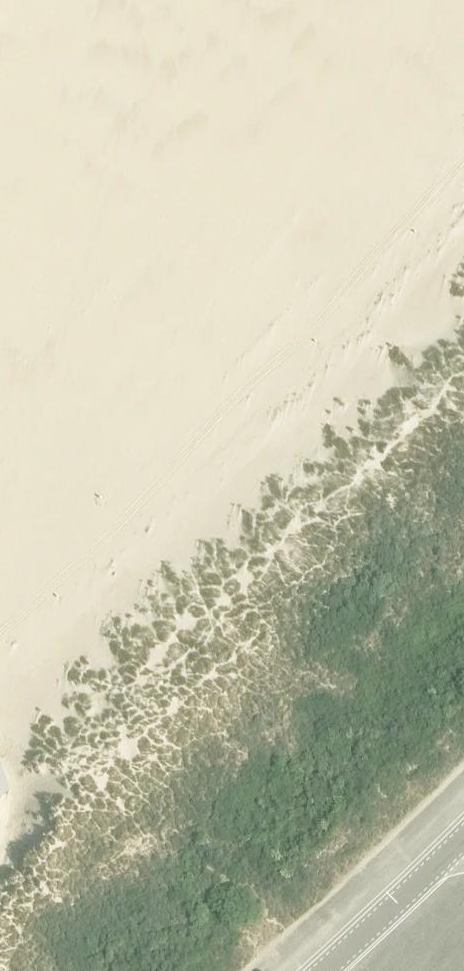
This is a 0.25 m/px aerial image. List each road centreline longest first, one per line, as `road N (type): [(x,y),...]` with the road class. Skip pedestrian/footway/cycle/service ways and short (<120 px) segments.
road 1 (unclassified): [(321,970),(463,838)]

